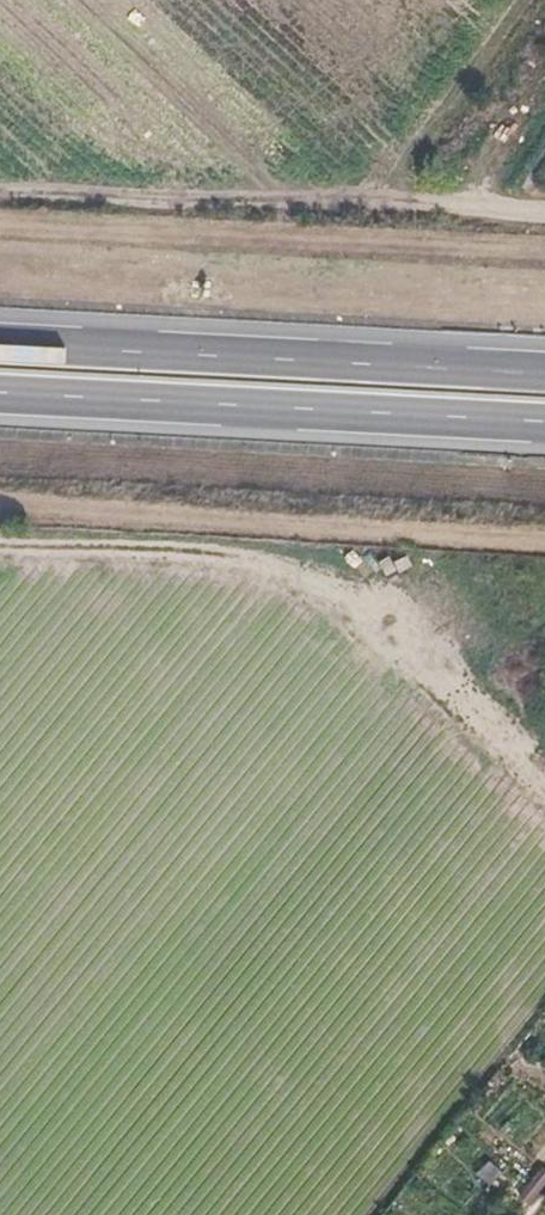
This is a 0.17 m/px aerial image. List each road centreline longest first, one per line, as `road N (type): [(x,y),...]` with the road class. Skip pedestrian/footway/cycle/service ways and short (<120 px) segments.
road 1 (track): [(544,798),(401,656),(263,568),(205,553),(0,544)]
road 2 (motorway): [(0,395),(544,425)]
road 3 (motorway): [(544,375),(0,348)]

